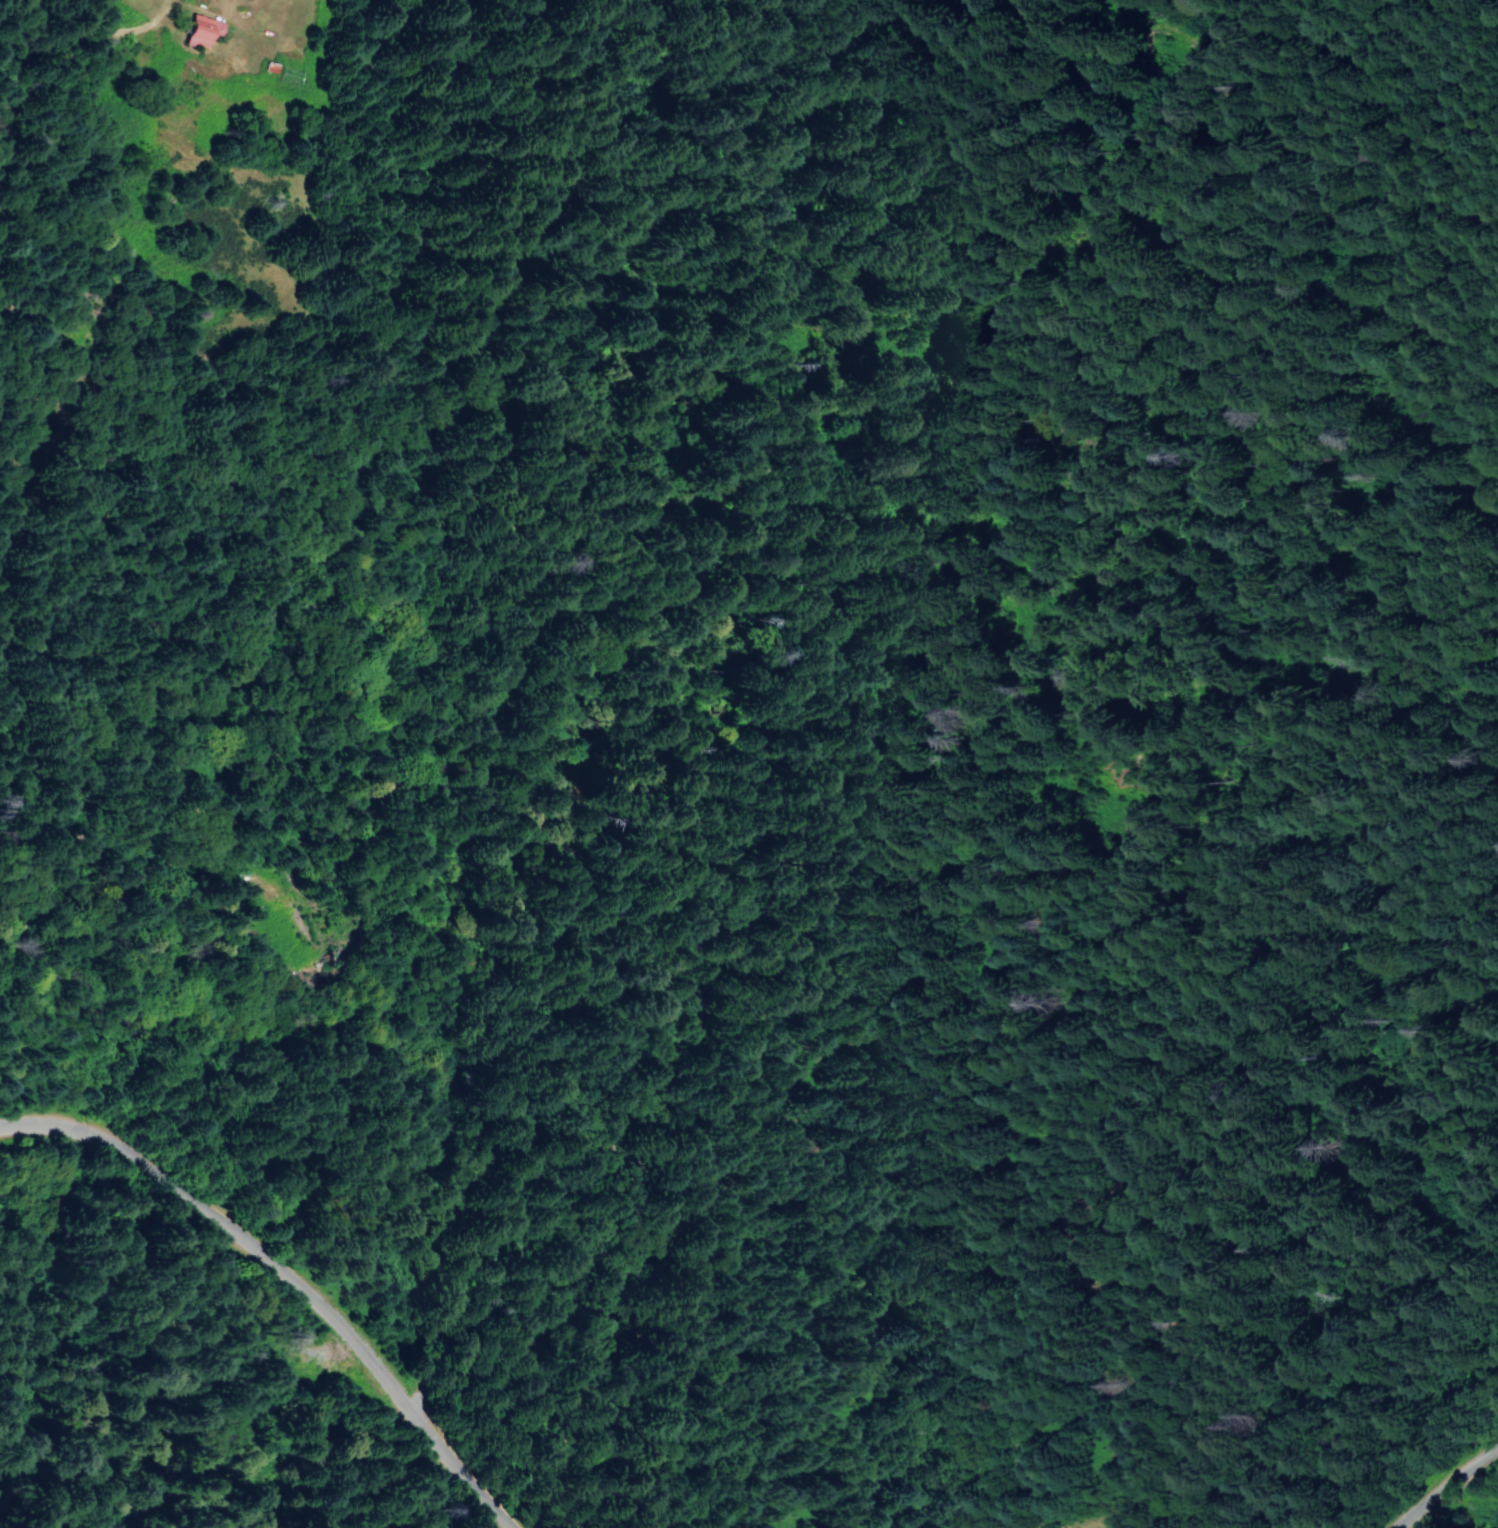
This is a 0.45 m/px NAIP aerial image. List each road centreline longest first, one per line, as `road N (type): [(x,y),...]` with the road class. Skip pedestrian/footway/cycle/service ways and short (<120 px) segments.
road 1 (residential): [(512,1527),(307,1294),(124,1146),(80,1132),(0,1147)]
road 2 (track): [(109,861),(218,866),(268,885)]
road 3 (residential): [(1497,1446),(1391,1527)]

